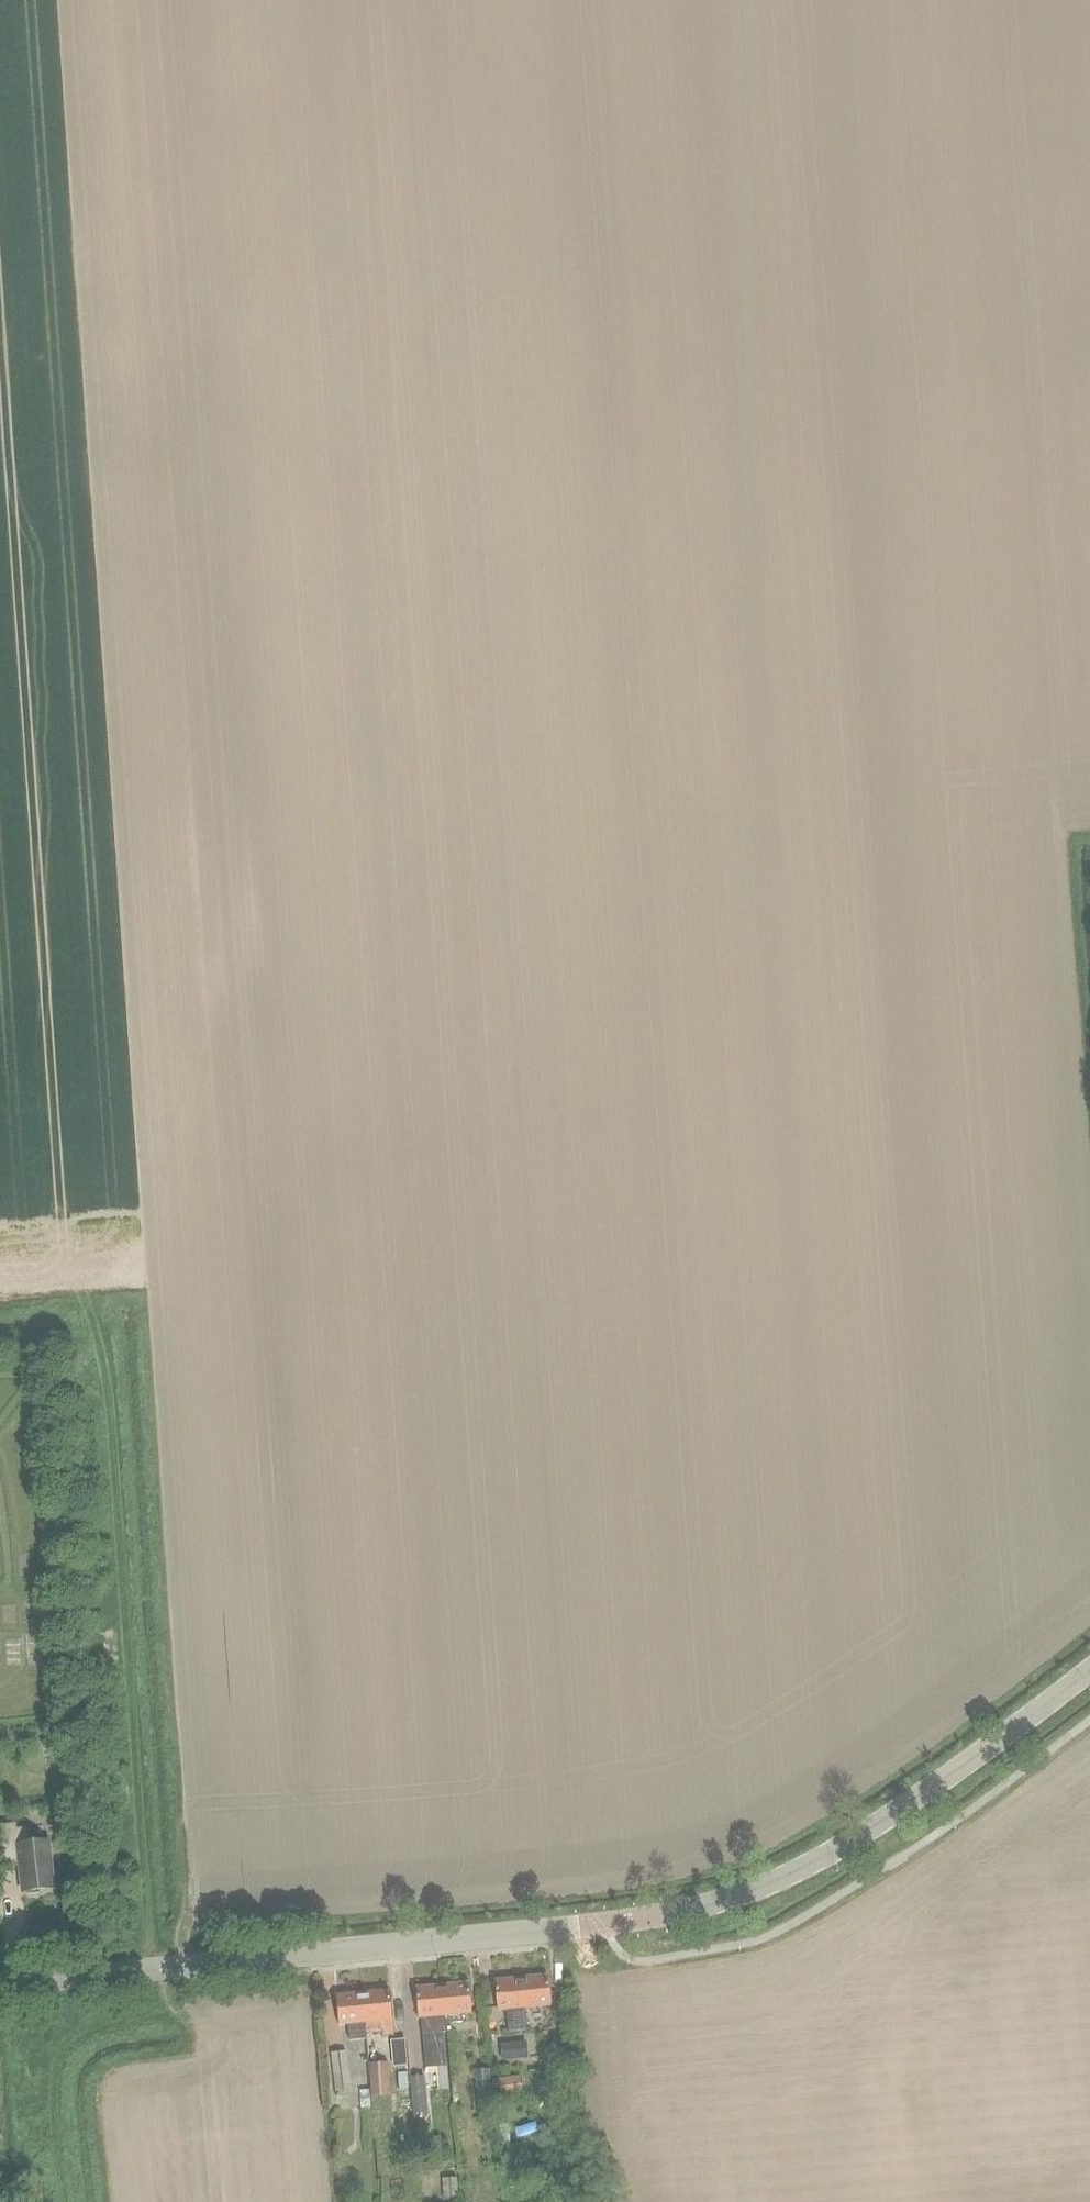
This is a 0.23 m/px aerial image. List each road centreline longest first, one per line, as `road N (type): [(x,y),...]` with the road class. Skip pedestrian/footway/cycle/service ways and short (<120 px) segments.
road 1 (tertiary): [(0,1986),(604,1925),(738,1899),(939,1787),(1089,1674)]

